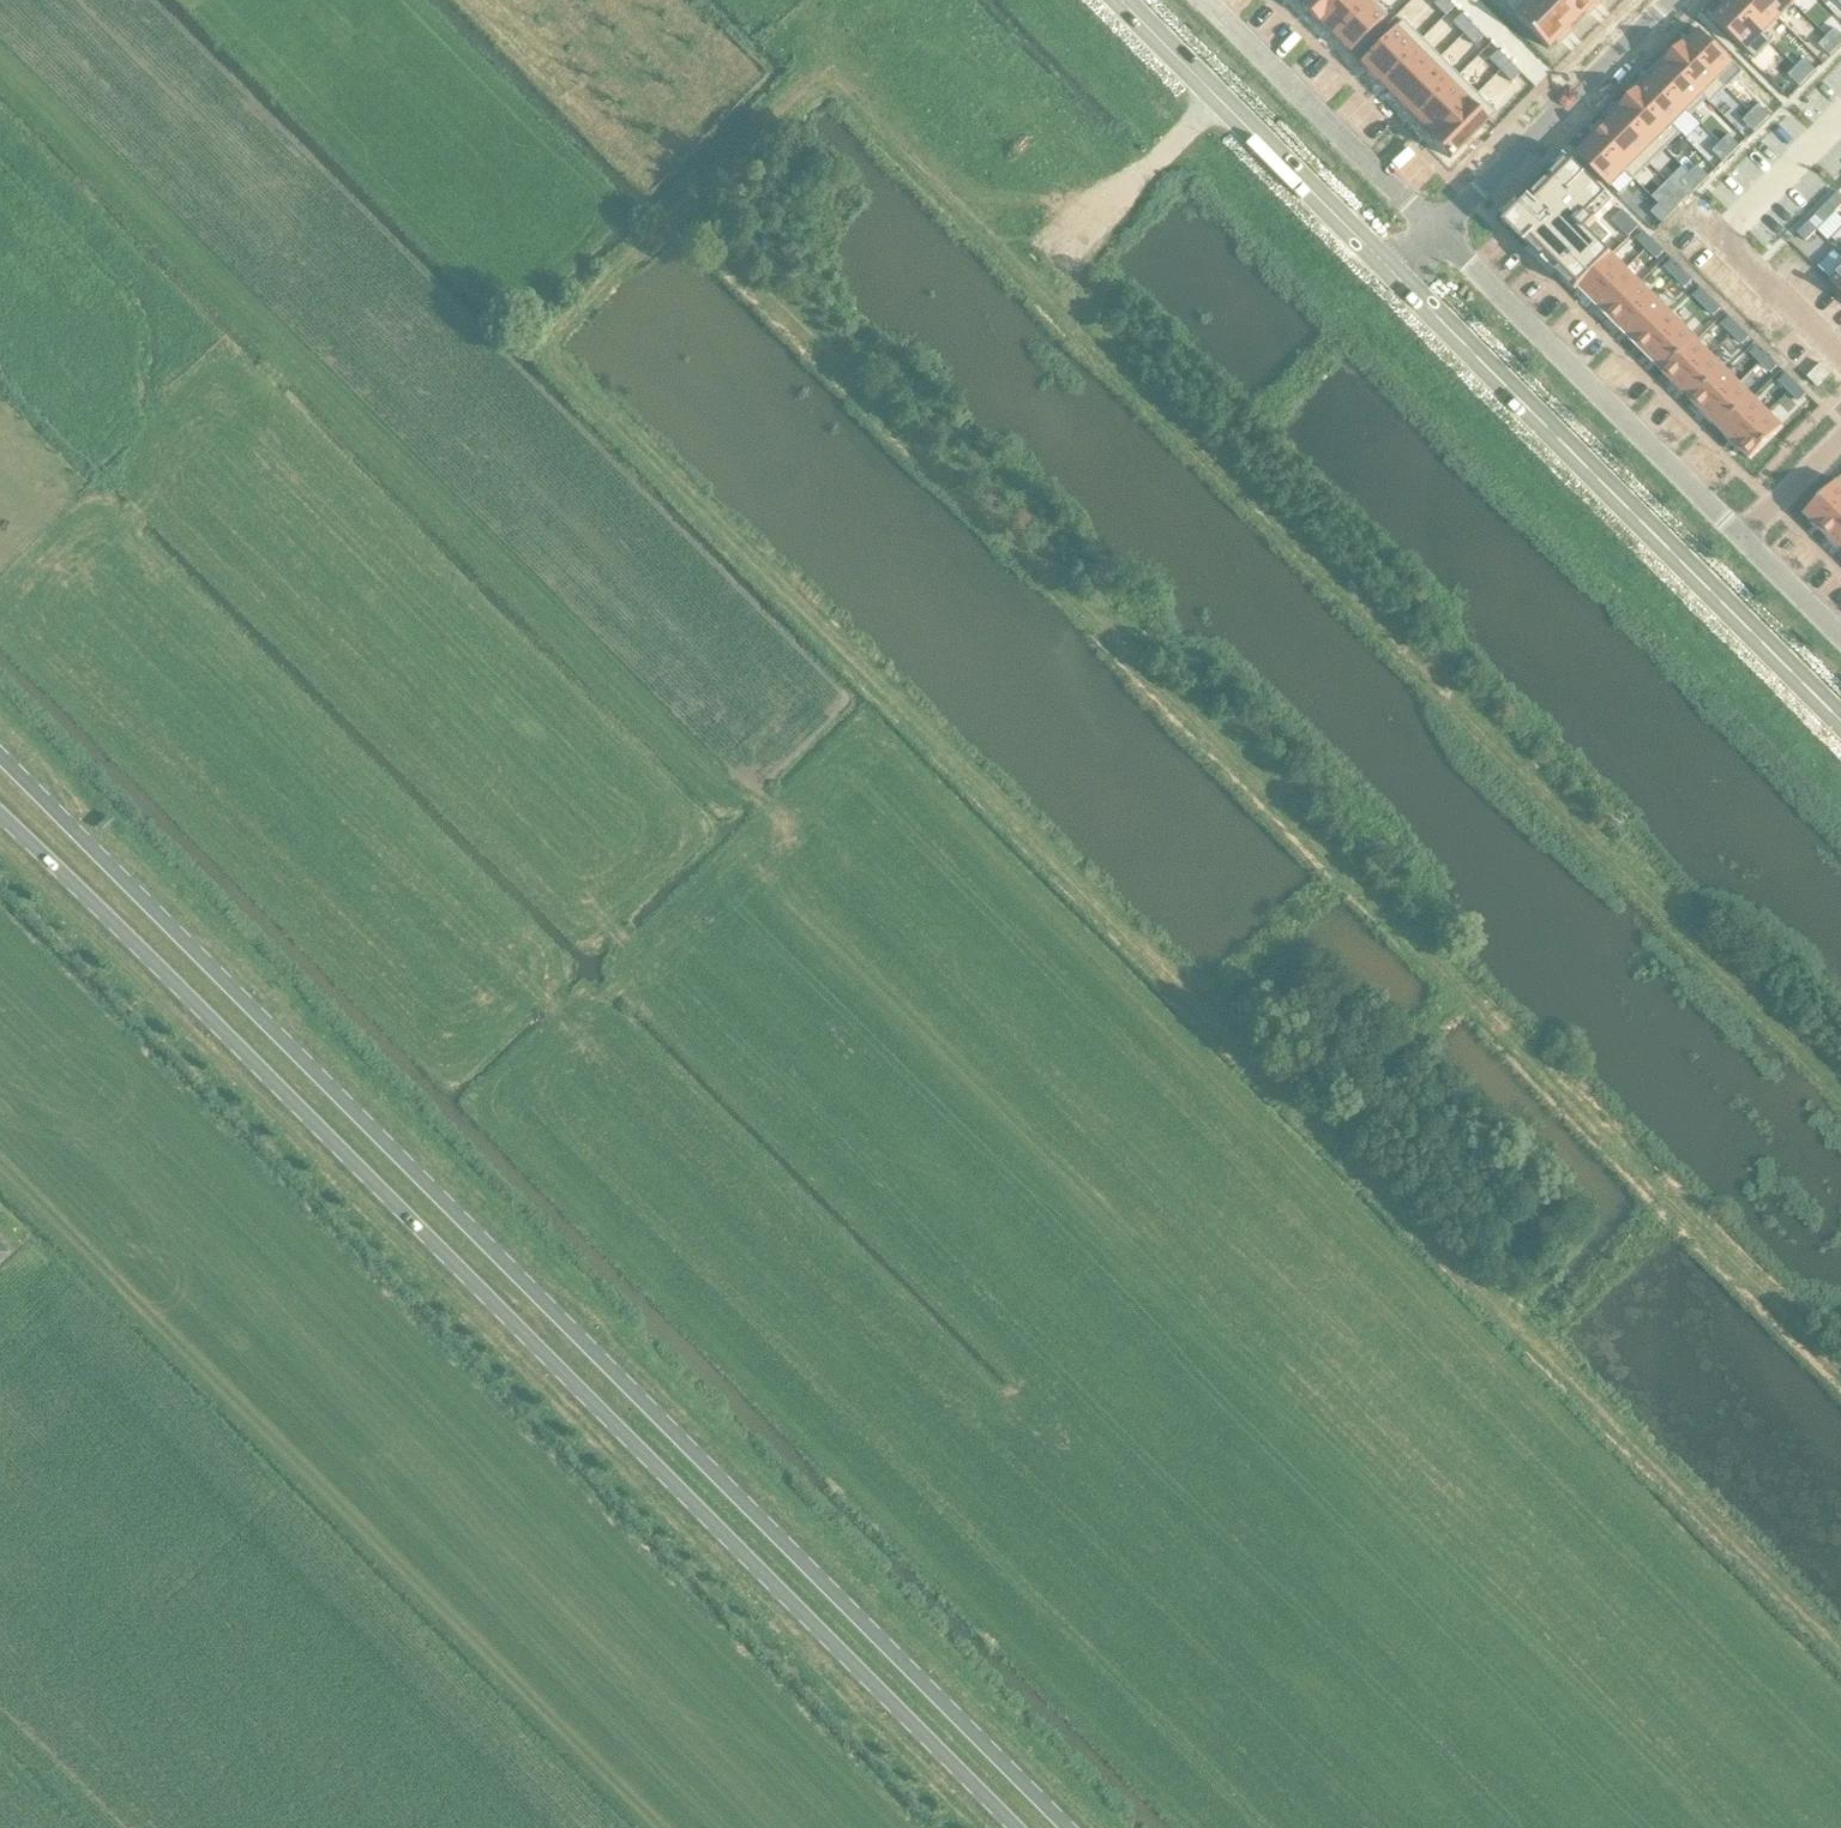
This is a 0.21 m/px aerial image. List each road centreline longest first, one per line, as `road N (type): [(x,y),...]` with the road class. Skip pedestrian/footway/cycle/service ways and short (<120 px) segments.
road 1 (track): [(684,208),(818,72),(834,72),(1840,1086)]
road 2 (secondary): [(1068,1827),(0,756)]
road 3 (secondary): [(0,818),(1016,1827)]
road 4 (secondary): [(1391,282),(1840,732)]
road 5 (secondary): [(1840,709),(1402,268)]
road 6 (residential): [(1445,229),(1742,525)]
road 7 (secondary): [(1109,0),(1391,282)]
road 8 (secondary): [(1402,268),(1132,0)]
road 9 (residential): [(1215,0),(1445,229)]
road 10 (residential): [(1670,0),(1445,229)]
road 11 (residential): [(1742,525),(1840,626)]
road 12 (residential): [(1742,525),(1840,424)]

